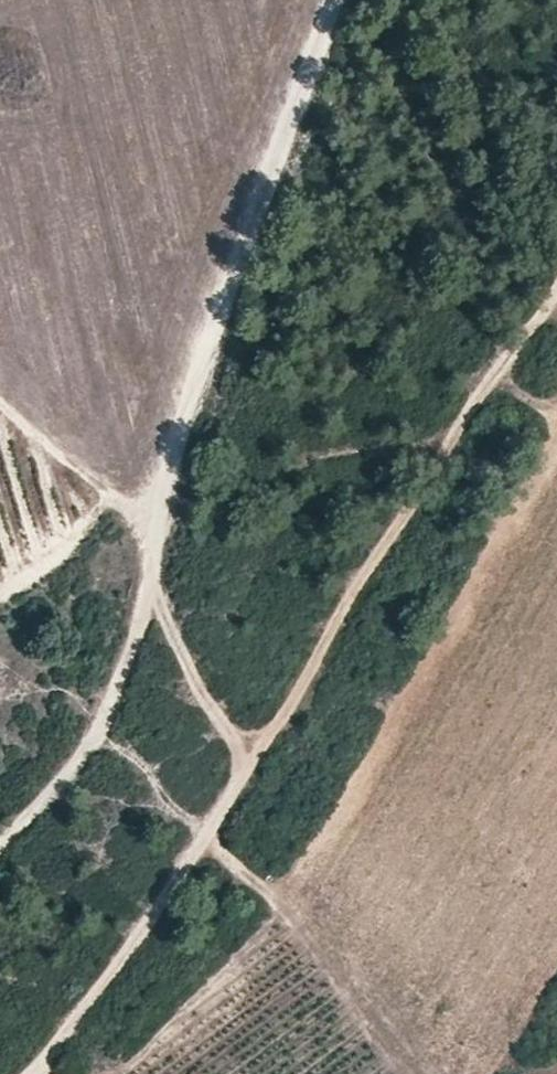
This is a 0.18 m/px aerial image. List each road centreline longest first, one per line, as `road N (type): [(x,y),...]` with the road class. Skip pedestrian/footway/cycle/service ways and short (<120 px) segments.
road 1 (track): [(556,282),(128,943),(23,1073)]
road 2 (track): [(0,843),(99,728),(150,580),(188,411),(332,0)]
road 3 (track): [(160,536),(0,402)]
road 4 (track): [(150,580),(219,719),(250,761)]

